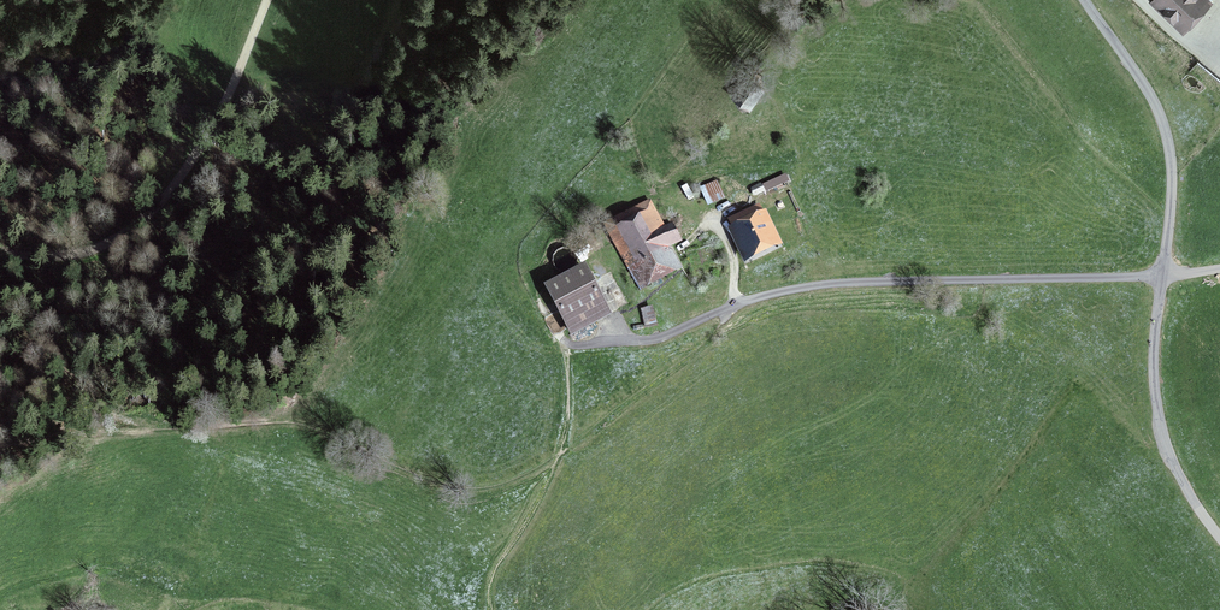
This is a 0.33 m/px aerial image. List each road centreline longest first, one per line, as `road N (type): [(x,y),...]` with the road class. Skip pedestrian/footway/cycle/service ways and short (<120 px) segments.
road 1 (track): [(268,0),(214,128),(164,203),(102,251),(0,252)]
road 2 (unclassified): [(1087,0),(1164,122),(1172,177),(1160,278)]
road 3 (track): [(563,452),(494,572),(492,609)]
road 4 (track): [(744,302),(653,341),(585,345)]

